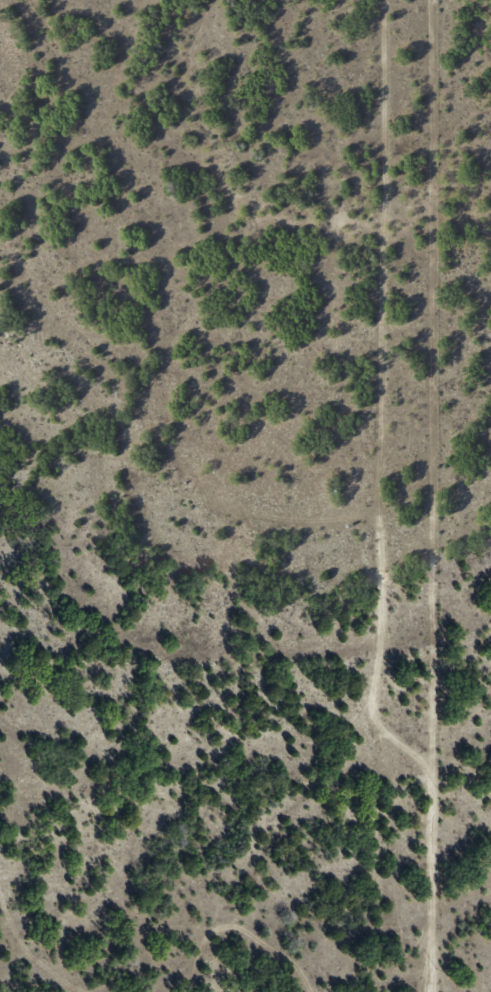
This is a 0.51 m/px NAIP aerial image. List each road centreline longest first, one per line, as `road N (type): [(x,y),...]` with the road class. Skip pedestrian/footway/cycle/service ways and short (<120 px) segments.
road 1 (residential): [(390,0),(382,991)]

